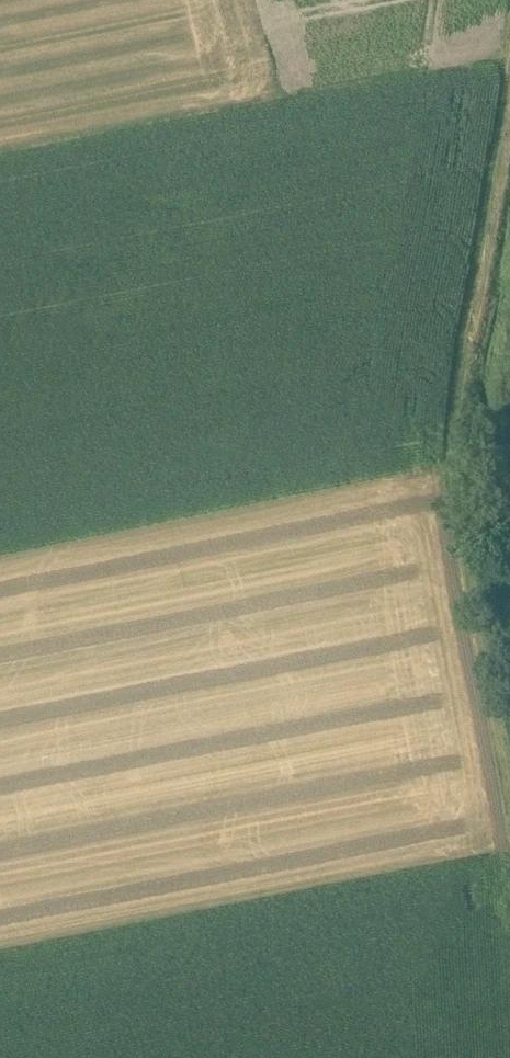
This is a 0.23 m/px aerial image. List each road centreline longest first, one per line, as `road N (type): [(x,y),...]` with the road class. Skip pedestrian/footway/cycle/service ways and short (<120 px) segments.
road 1 (track): [(509,772),(456,491),(463,390),(509,83)]

